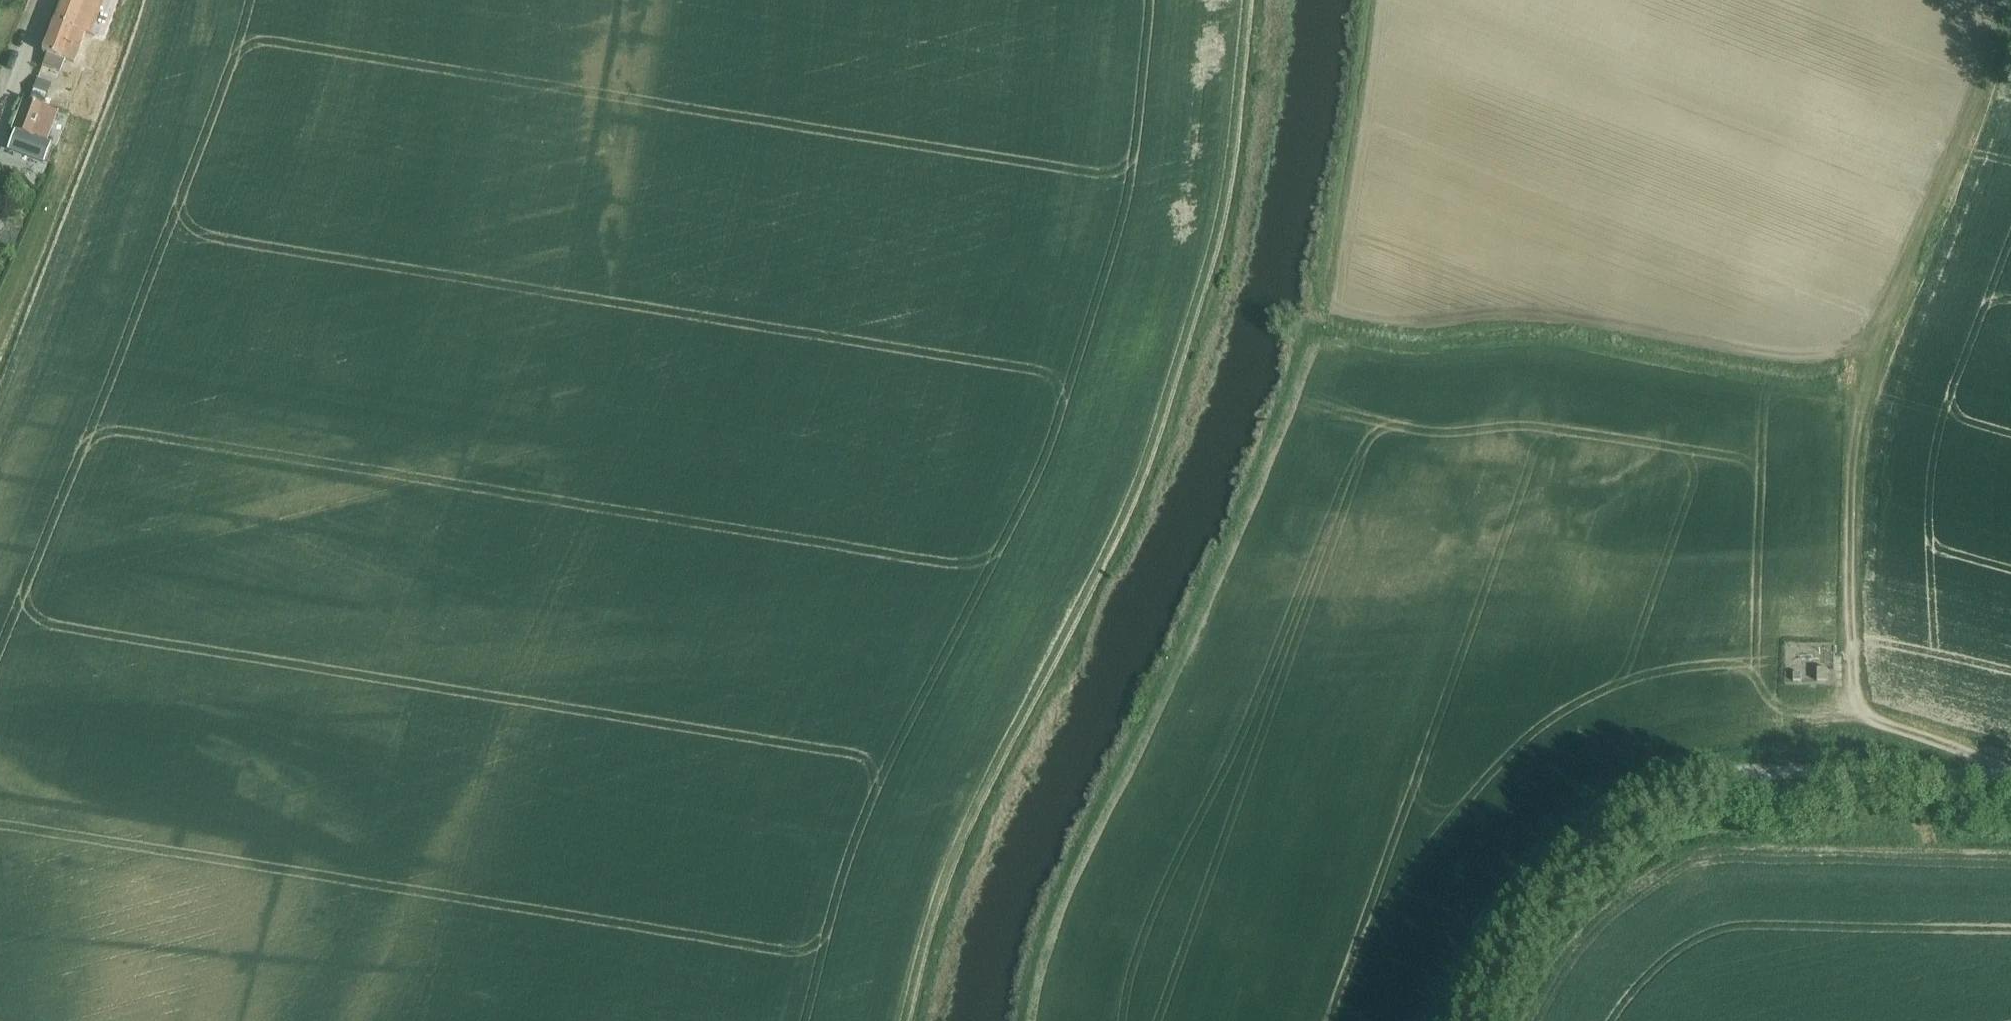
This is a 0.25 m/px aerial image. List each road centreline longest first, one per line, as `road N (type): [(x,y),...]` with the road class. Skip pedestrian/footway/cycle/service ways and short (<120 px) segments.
road 1 (unclassified): [(1453,1020),(1535,882),(1602,825),(1664,790),(1752,772),(2010,775)]
road 2 (track): [(1752,772),(1770,790),(1911,819),(1931,839)]
road 3 (residential): [(0,119),(47,0)]

